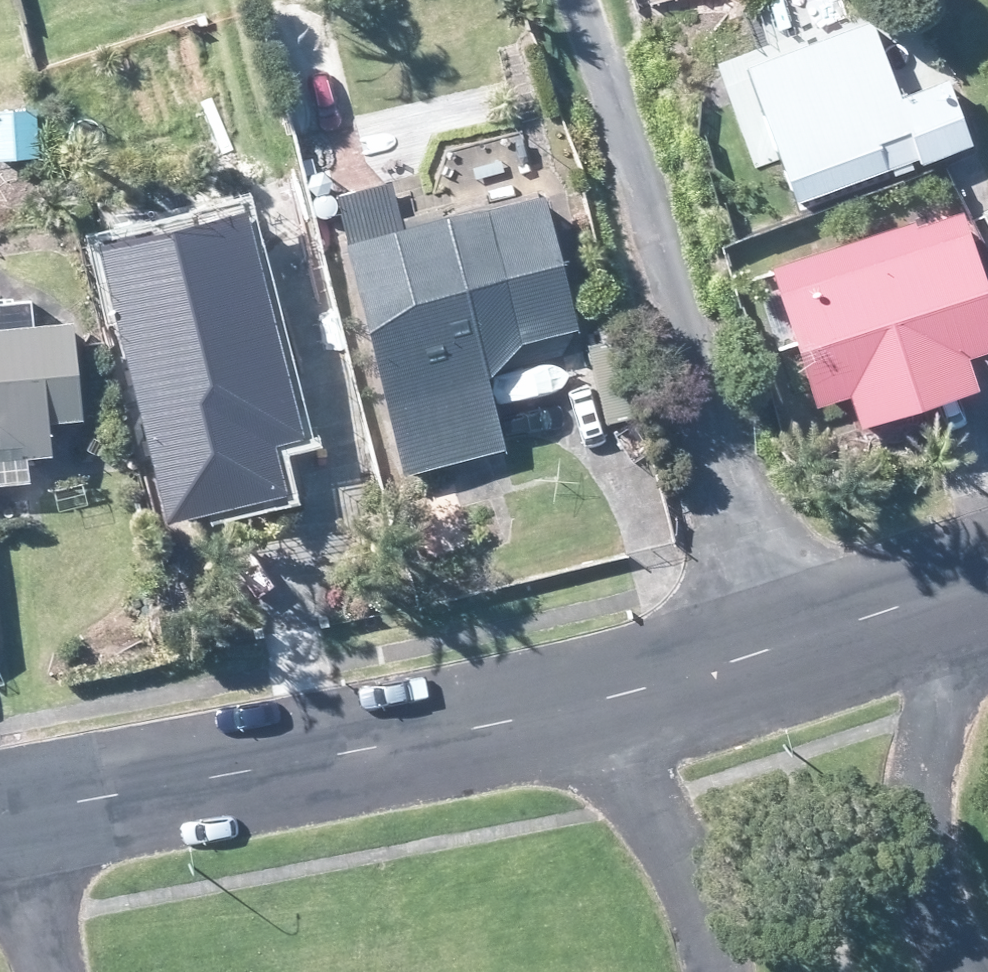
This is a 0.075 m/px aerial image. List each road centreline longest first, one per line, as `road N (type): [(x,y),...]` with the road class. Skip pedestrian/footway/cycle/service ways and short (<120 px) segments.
road 1 (tertiary): [(583,701),(11,825)]
road 2 (tertiary): [(987,576),(583,701)]
road 3 (residential): [(987,588),(928,734),(913,835),(941,942),(962,971)]
road 4 (residential): [(720,971),(714,925),(678,823),(644,763),(583,701)]
road 5 (residential): [(11,825),(44,971)]

